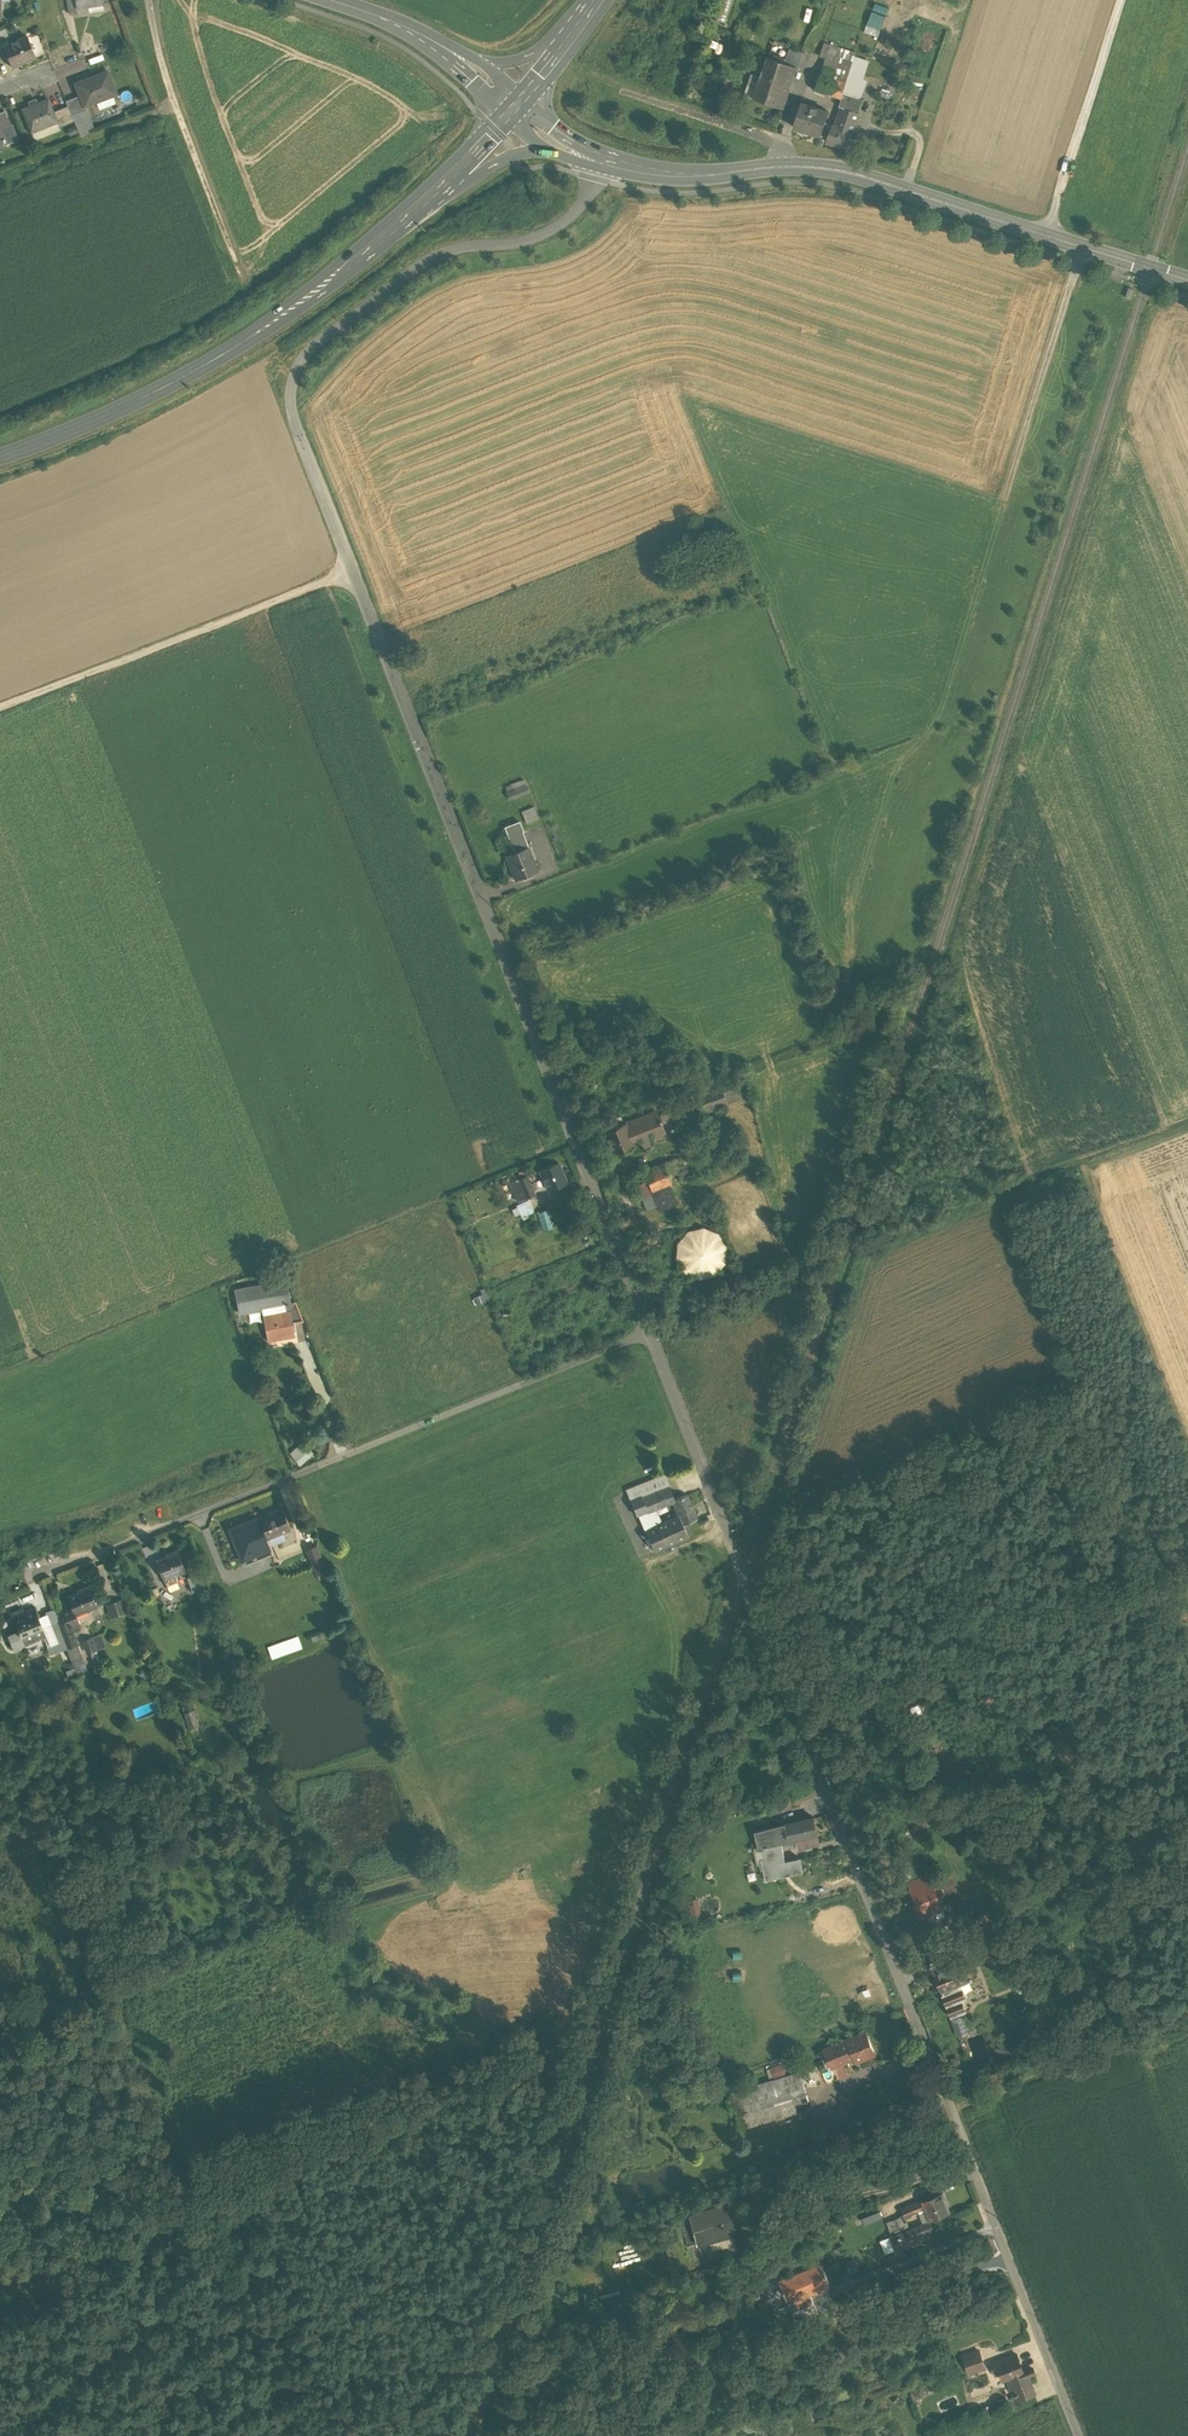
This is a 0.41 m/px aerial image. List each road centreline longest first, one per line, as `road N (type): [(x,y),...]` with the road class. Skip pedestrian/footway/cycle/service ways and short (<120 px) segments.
road 1 (unclassified): [(648,1333),(290,401),(313,348),(429,259),(546,234),(568,221),(609,165)]
road 2 (unclassified): [(1087,2435),(753,1608)]
road 3 (residential): [(648,1333),(61,1568)]
road 4 (secondary): [(1187,280),(853,173),(788,166),(662,176),(609,165)]
road 5 (primary): [(0,457),(125,406),(272,324),(423,202)]
road 6 (track): [(351,569),(0,707)]
road 7 (track): [(1187,1125),(867,1250)]
road 8 (track): [(1047,235),(1122,0)]
road 9 (track): [(1187,2021),(960,2110)]
road 10 (track): [(328,1906),(106,1989)]
road 11 (unclassified): [(730,1537),(648,1333)]
road 12 (track): [(247,288),(177,106)]
road 13 (track): [(177,106),(0,174)]
road 14 (secondary): [(382,17),(455,65),(508,115)]
road 15 (primary): [(423,202),(501,161),(555,153)]
road 16 (primary): [(596,0),(541,49),(483,64)]
road 17 (primary): [(523,98),(598,0)]
road 18 (primary): [(423,202),(508,115)]

